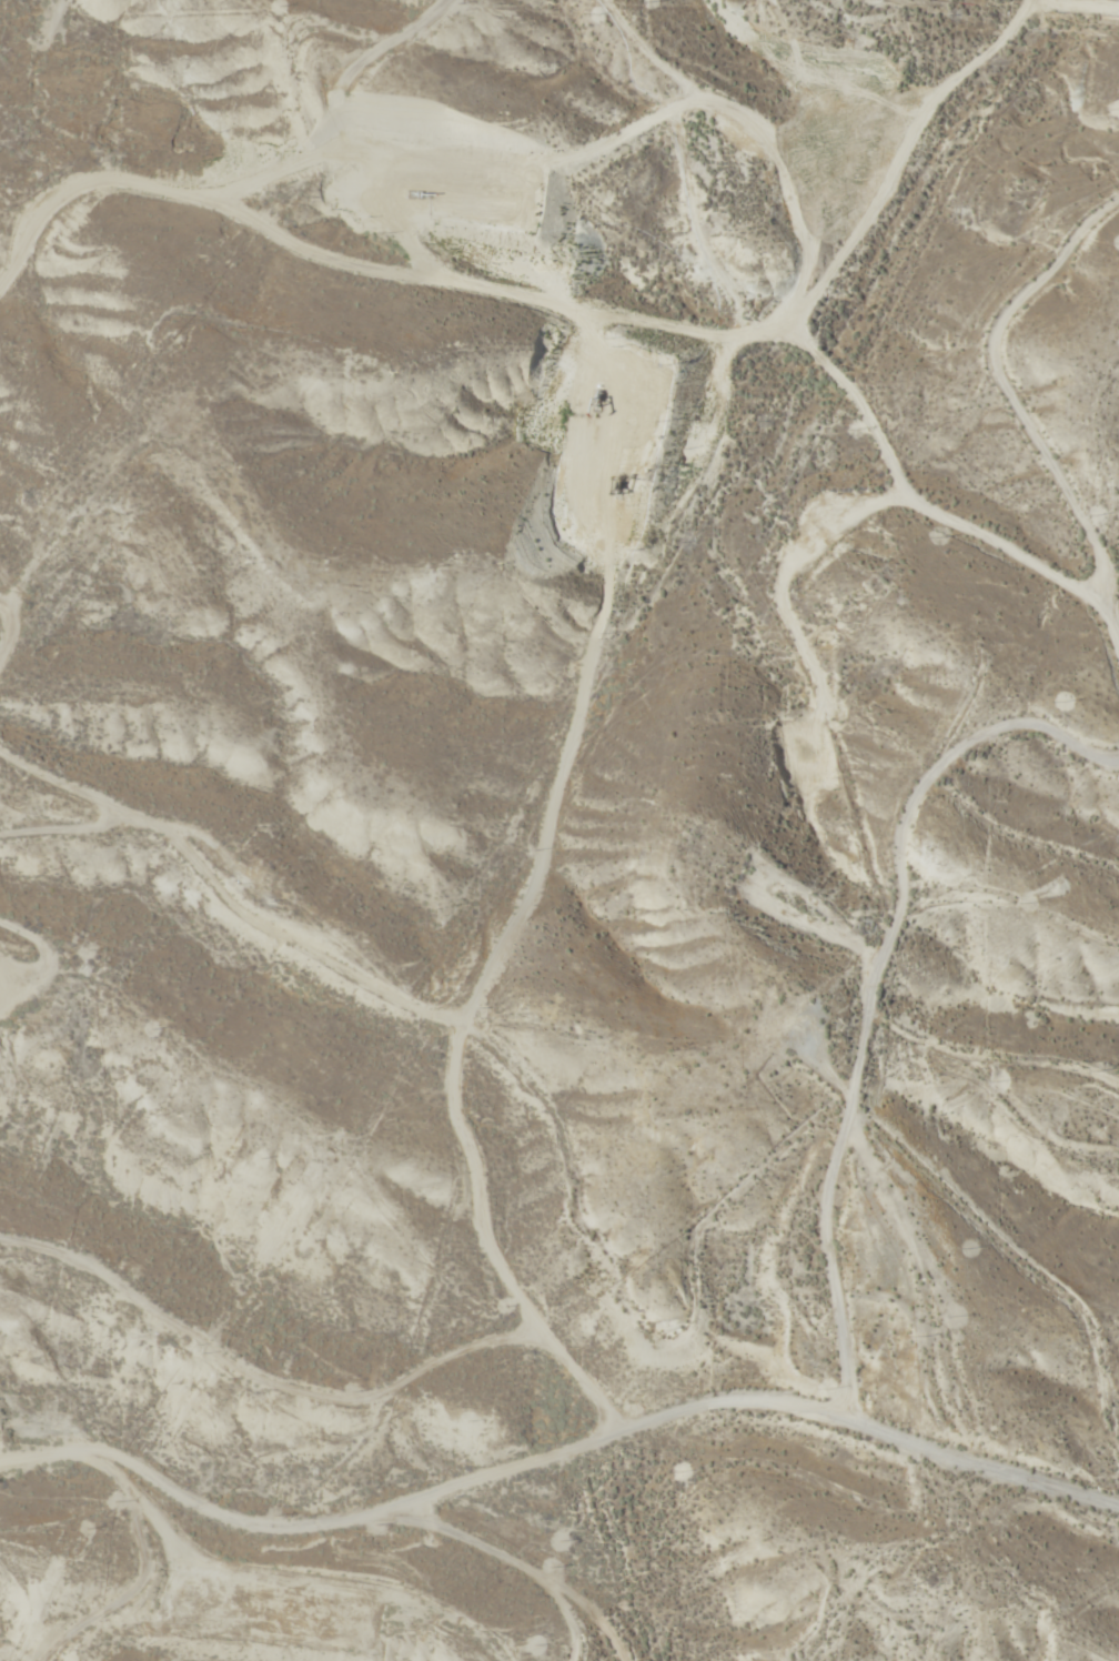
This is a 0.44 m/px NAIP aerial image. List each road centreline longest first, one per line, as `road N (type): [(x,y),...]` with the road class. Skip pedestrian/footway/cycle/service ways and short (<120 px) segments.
road 1 (residential): [(0,1437),(32,1433),(82,1444),(228,1518),(281,1527),(397,1507),(732,1407),(778,1409),(1118,1509)]

